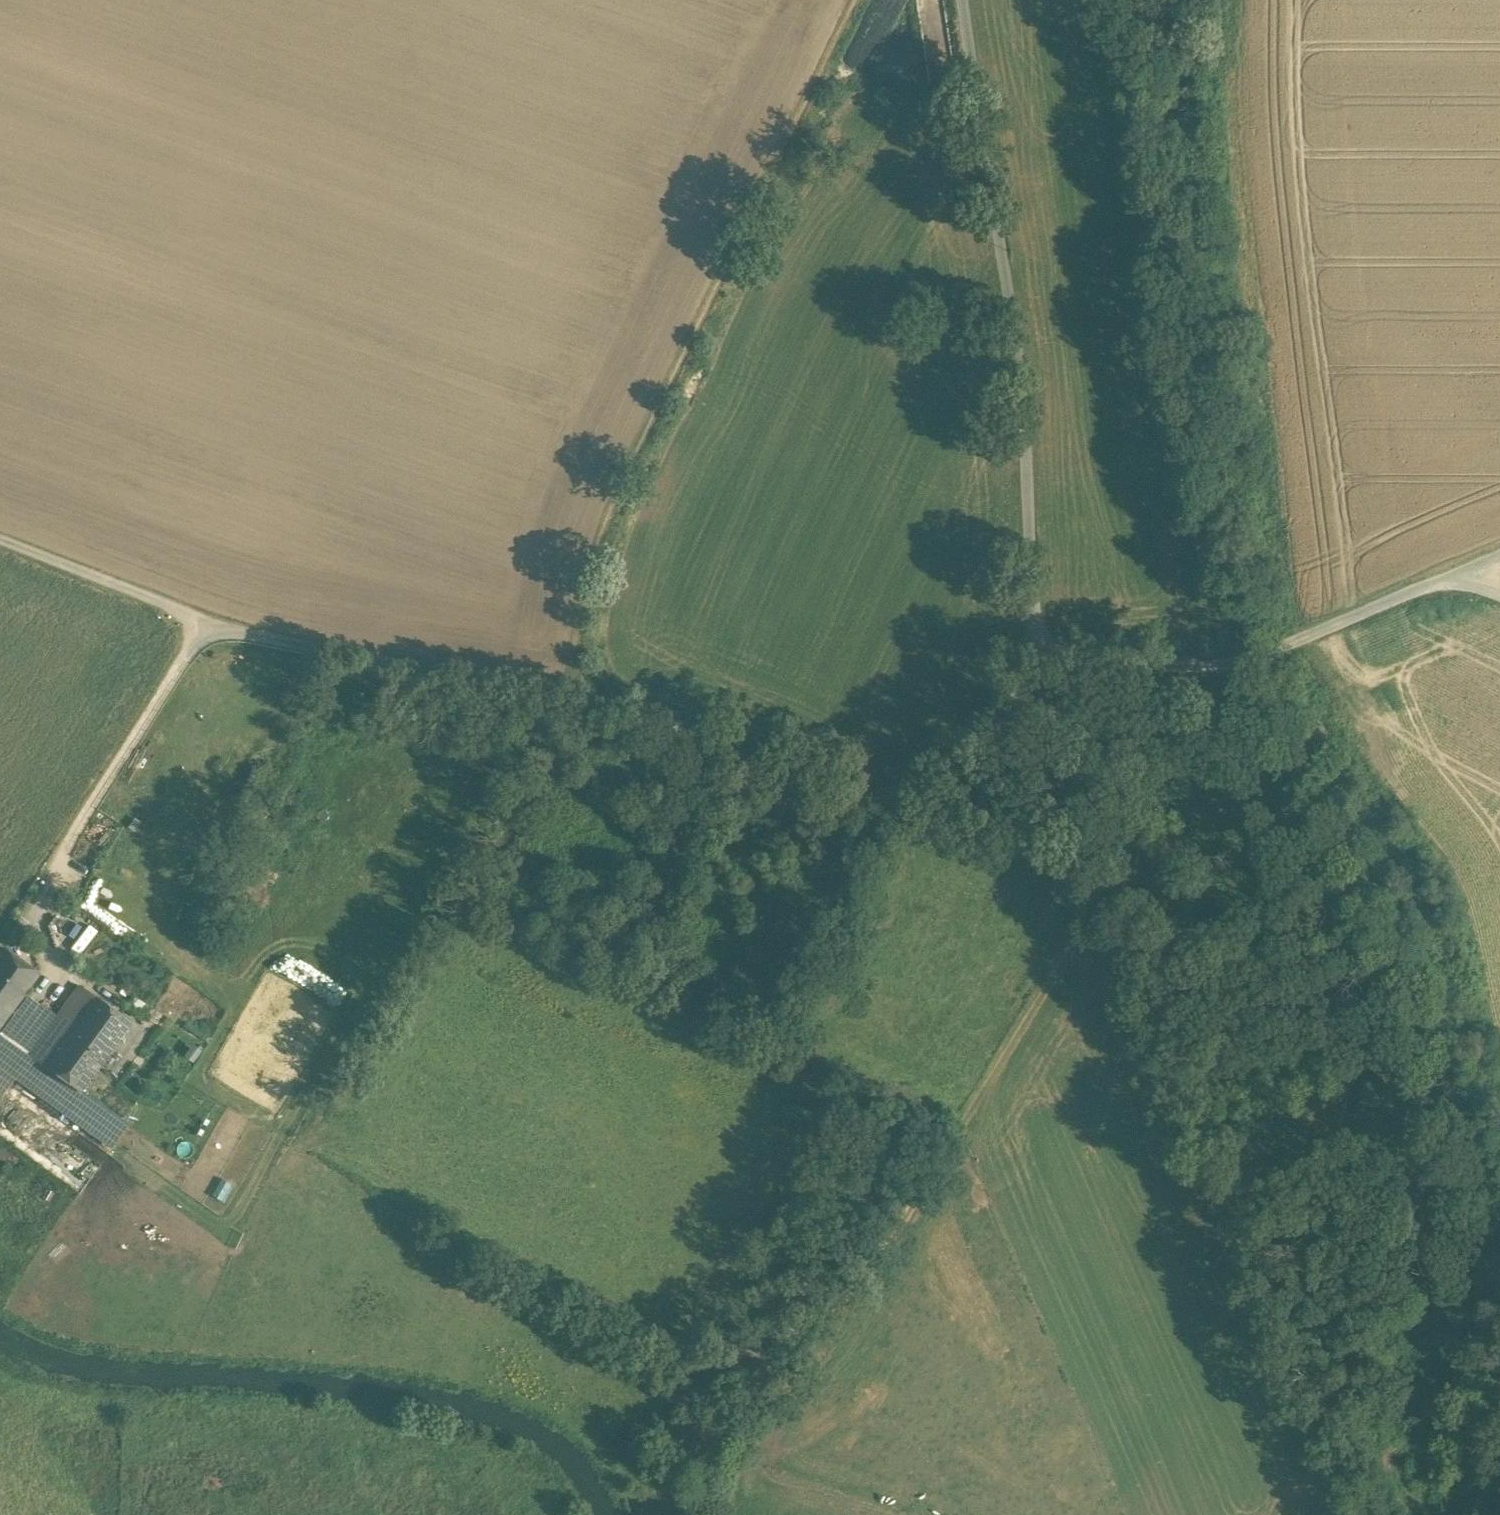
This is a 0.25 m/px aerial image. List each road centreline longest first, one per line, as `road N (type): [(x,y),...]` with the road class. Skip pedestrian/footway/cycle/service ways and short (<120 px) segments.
road 1 (secondary): [(0,1457),(367,1326),(477,1262),(1499,576)]
road 2 (unclassified): [(1042,659),(942,763),(863,798),(590,696),(369,664),(207,629)]
road 3 (unclassified): [(1042,659),(1046,714),(1090,899),(1344,1514)]
road 4 (track): [(864,0),(611,515),(585,602),(576,694)]
road 5 (unclassified): [(962,0),(1012,284),(1042,659)]
road 6 (unclassified): [(1499,556),(1223,663),(1042,659)]
road 7 (track): [(207,629),(0,545)]

